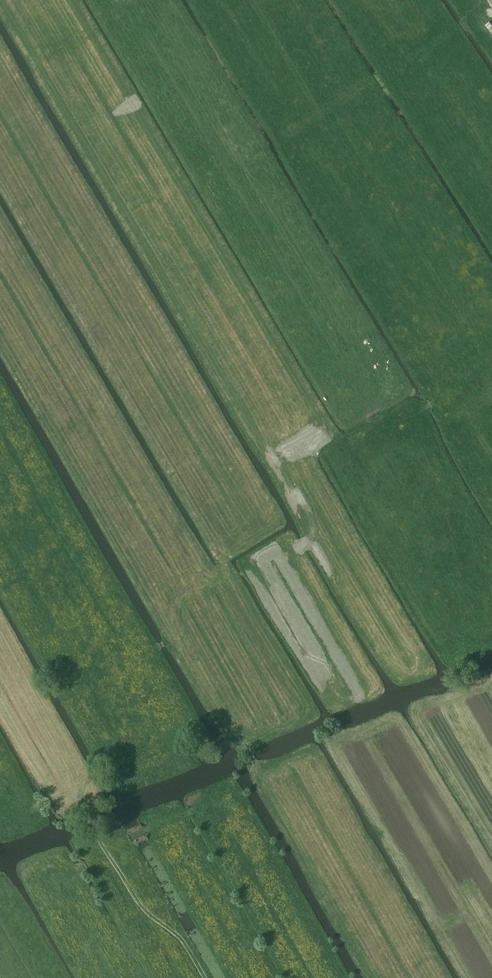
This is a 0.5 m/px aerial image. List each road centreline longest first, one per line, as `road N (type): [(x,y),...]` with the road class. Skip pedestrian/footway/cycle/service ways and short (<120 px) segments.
road 1 (track): [(216,977),(191,935),(150,912),(109,868),(68,778)]

